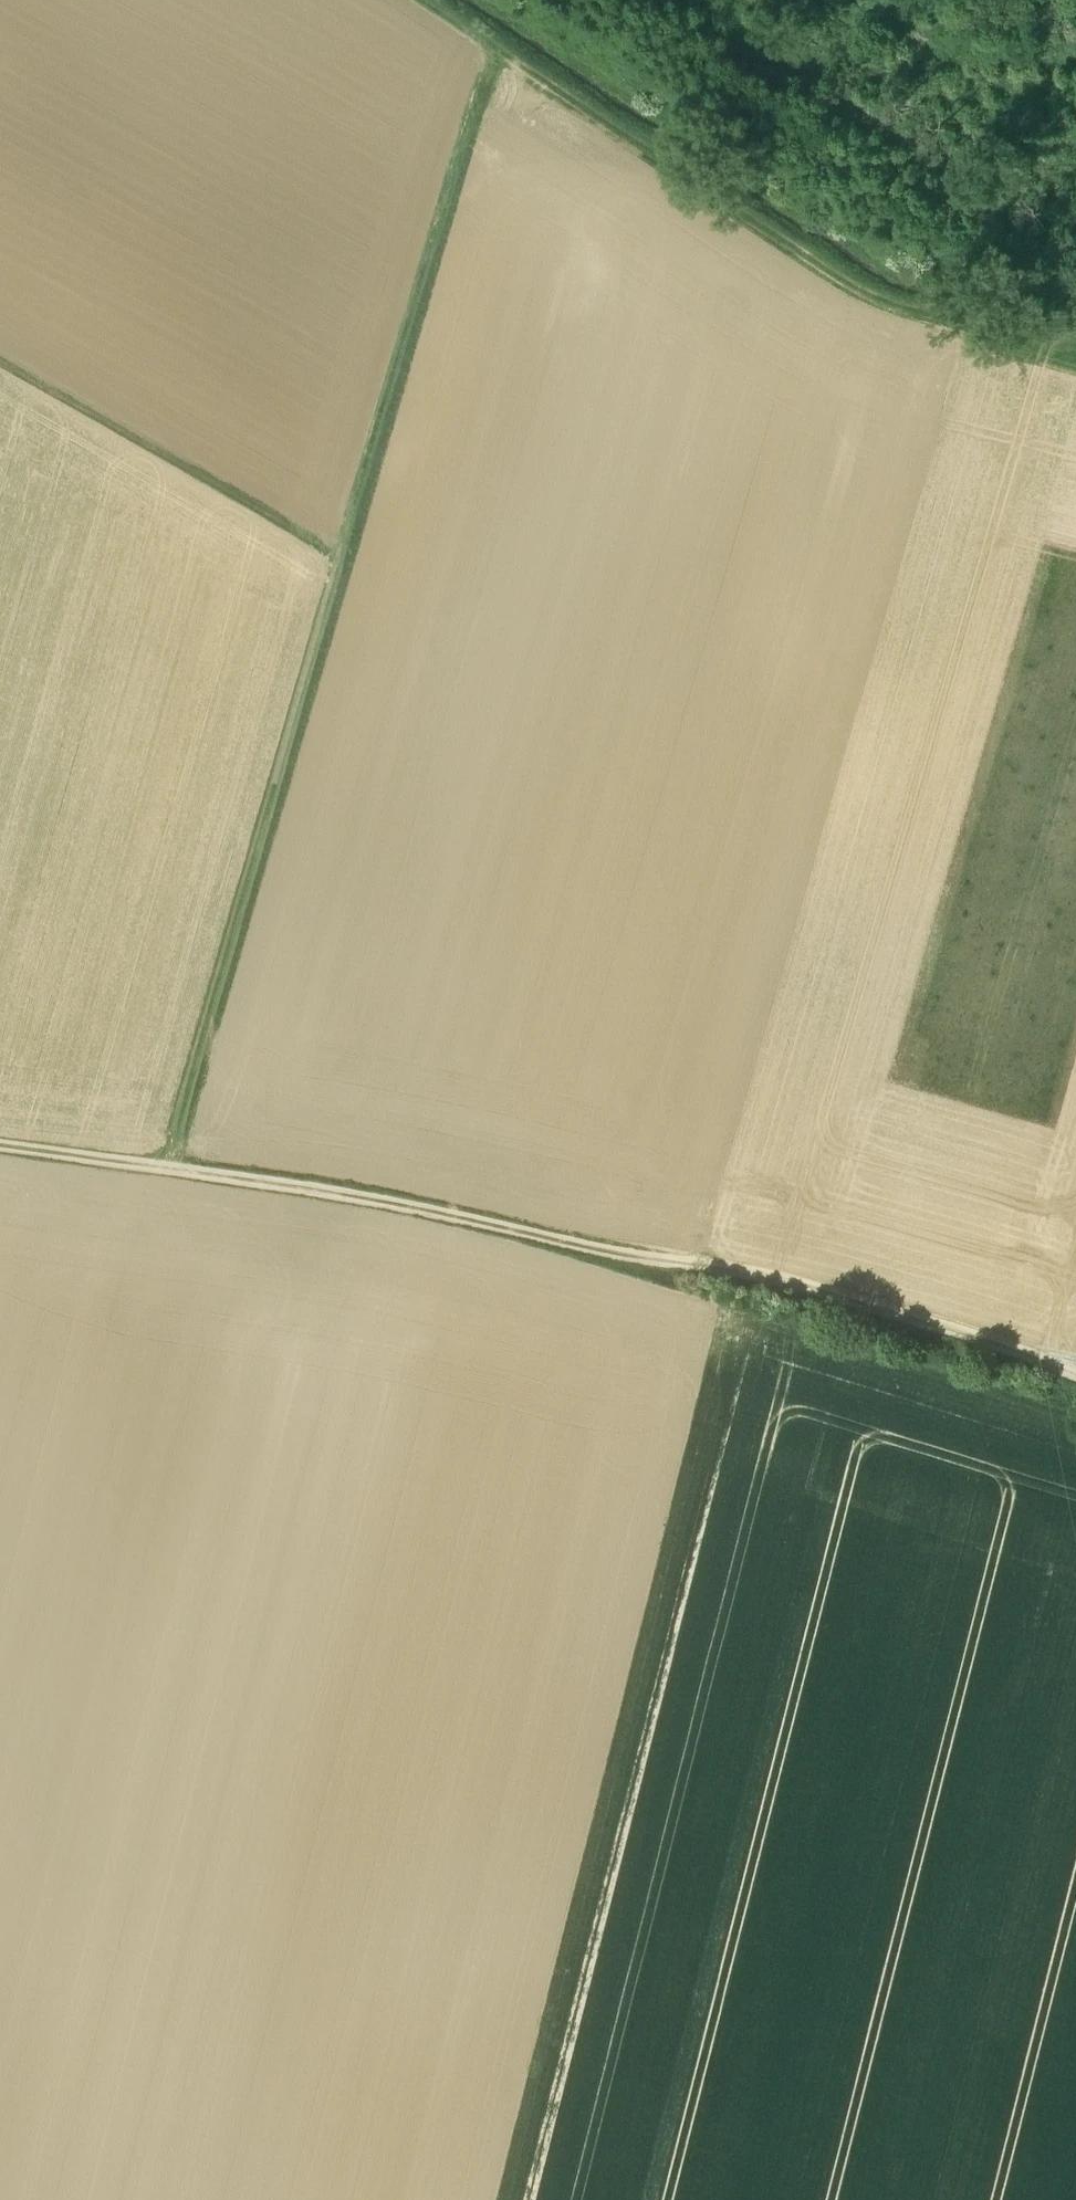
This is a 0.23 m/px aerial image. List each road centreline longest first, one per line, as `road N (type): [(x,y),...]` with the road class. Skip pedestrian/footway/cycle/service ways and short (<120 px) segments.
road 1 (track): [(165,1168),(364,573),(501,90),(515,66)]
road 2 (track): [(0,1147),(379,1203),(698,1272),(829,1302),(1075,1383)]
road 3 (track): [(415,0),(929,328),(1075,334)]
road 4 (track): [(0,367),(364,573)]

